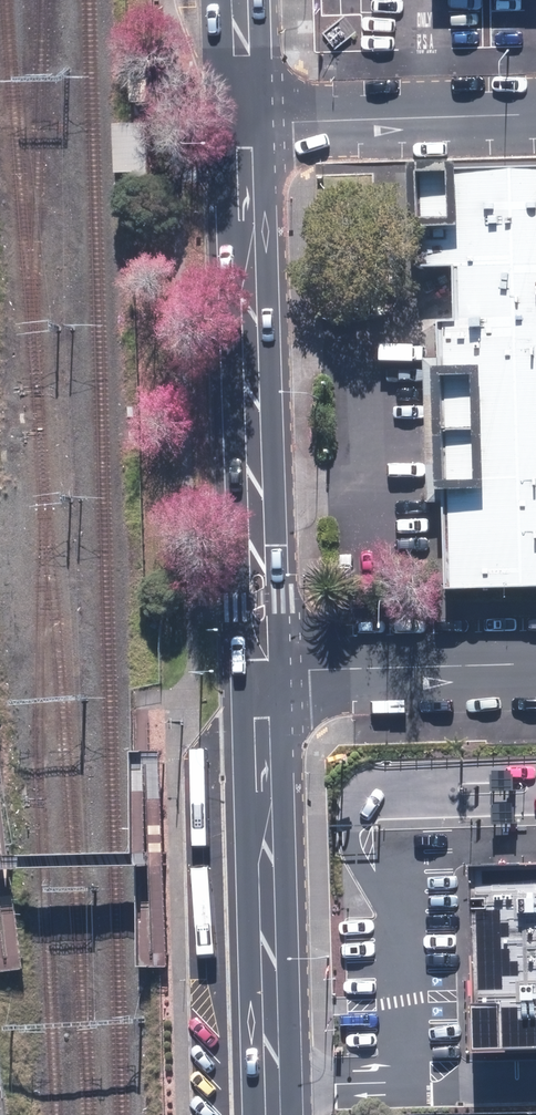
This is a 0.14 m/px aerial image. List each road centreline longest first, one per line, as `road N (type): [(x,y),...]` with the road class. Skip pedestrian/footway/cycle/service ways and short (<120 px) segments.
road 1 (secondary): [(263,673),(242,122)]
road 2 (secondary): [(276,1114),(263,673)]
road 3 (residential): [(535,114),(242,122)]
road 4 (residential): [(535,664),(263,673)]
road 5 (secondary): [(242,122),(238,0)]

